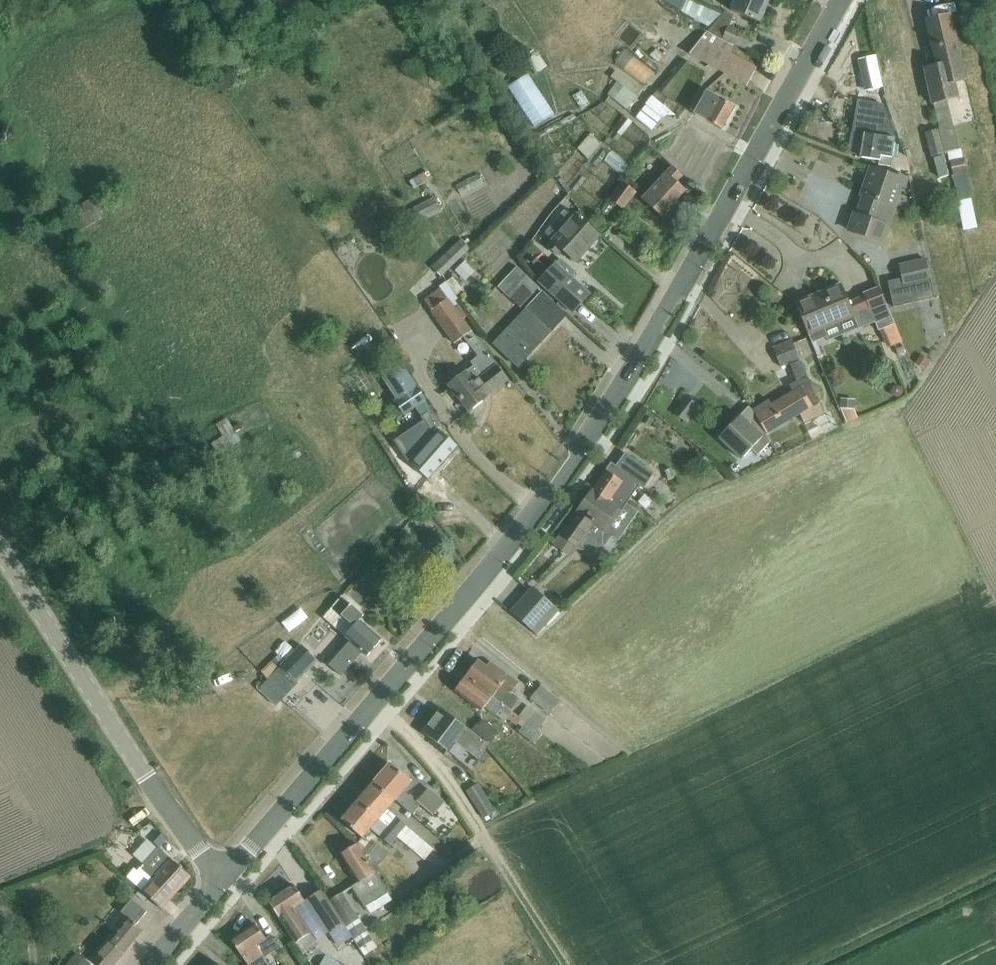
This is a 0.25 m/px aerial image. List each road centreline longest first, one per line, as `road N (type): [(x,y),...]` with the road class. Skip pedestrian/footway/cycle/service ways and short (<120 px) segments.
road 1 (tertiary): [(227,874),(543,505),(642,359),(842,0)]
road 2 (tertiary): [(227,874),(148,779),(0,552)]
road 3 (track): [(368,706),(410,735),(449,787),(562,964)]
road 4 (tertiary): [(147,964),(227,874)]

